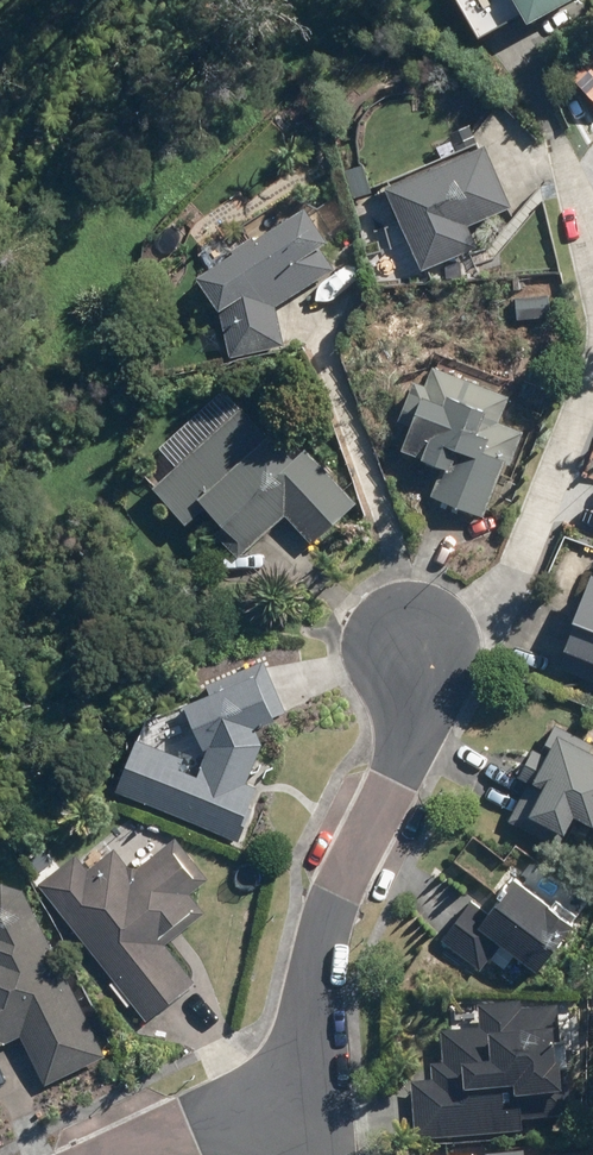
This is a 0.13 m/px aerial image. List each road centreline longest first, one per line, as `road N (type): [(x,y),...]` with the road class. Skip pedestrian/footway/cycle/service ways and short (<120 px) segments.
road 1 (residential): [(413,646),(409,741),(314,978),(298,1100)]
road 2 (residential): [(124,1154),(197,1124),(298,1100)]

